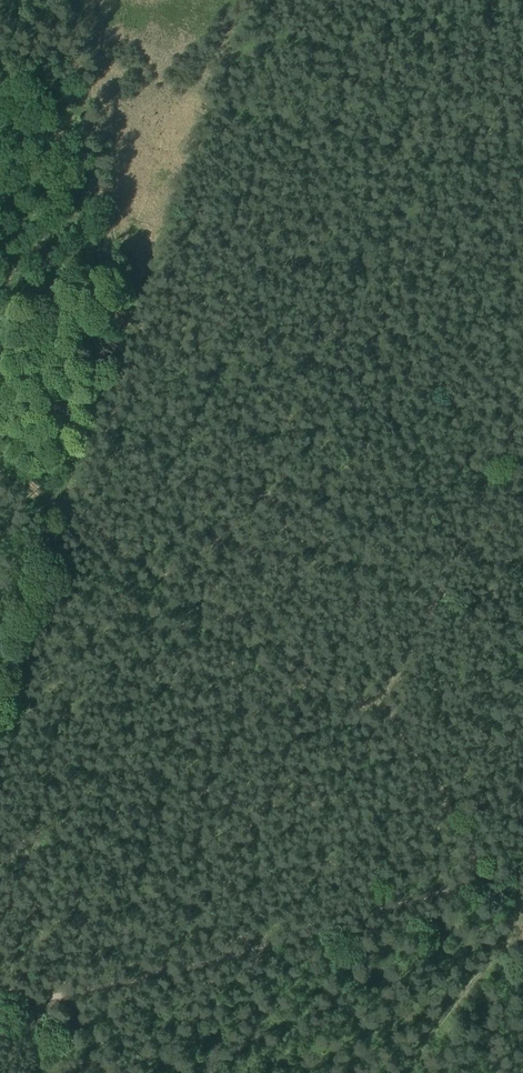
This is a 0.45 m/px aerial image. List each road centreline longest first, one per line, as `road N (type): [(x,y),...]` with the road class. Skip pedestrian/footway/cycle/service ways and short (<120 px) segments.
road 1 (track): [(0,457),(68,515),(393,720),(503,894)]
road 2 (track): [(0,989),(38,997),(121,988),(447,890),(503,894)]
road 3 (track): [(409,1072),(422,1045),(503,950),(521,905)]

